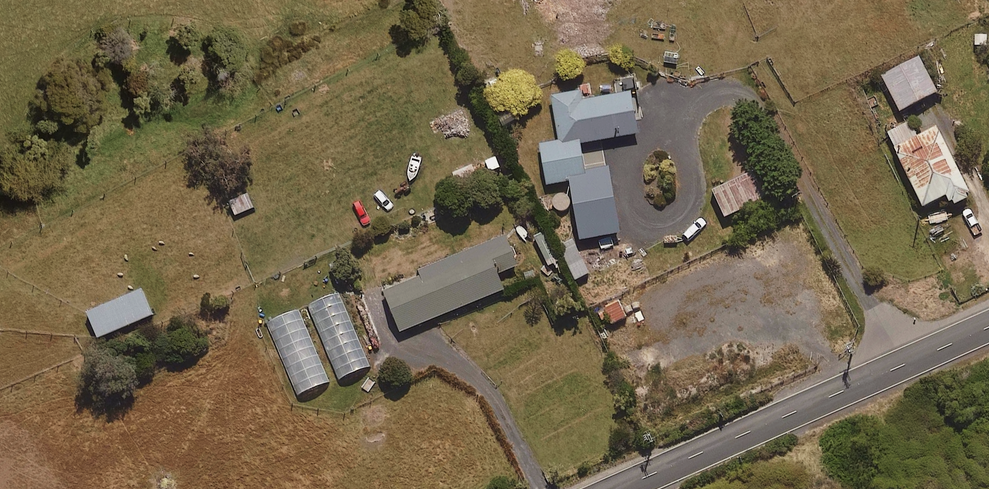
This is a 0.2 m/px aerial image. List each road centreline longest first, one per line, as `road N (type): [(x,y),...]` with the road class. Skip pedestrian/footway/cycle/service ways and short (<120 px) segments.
road 1 (secondary): [(617,488),(988,326)]

